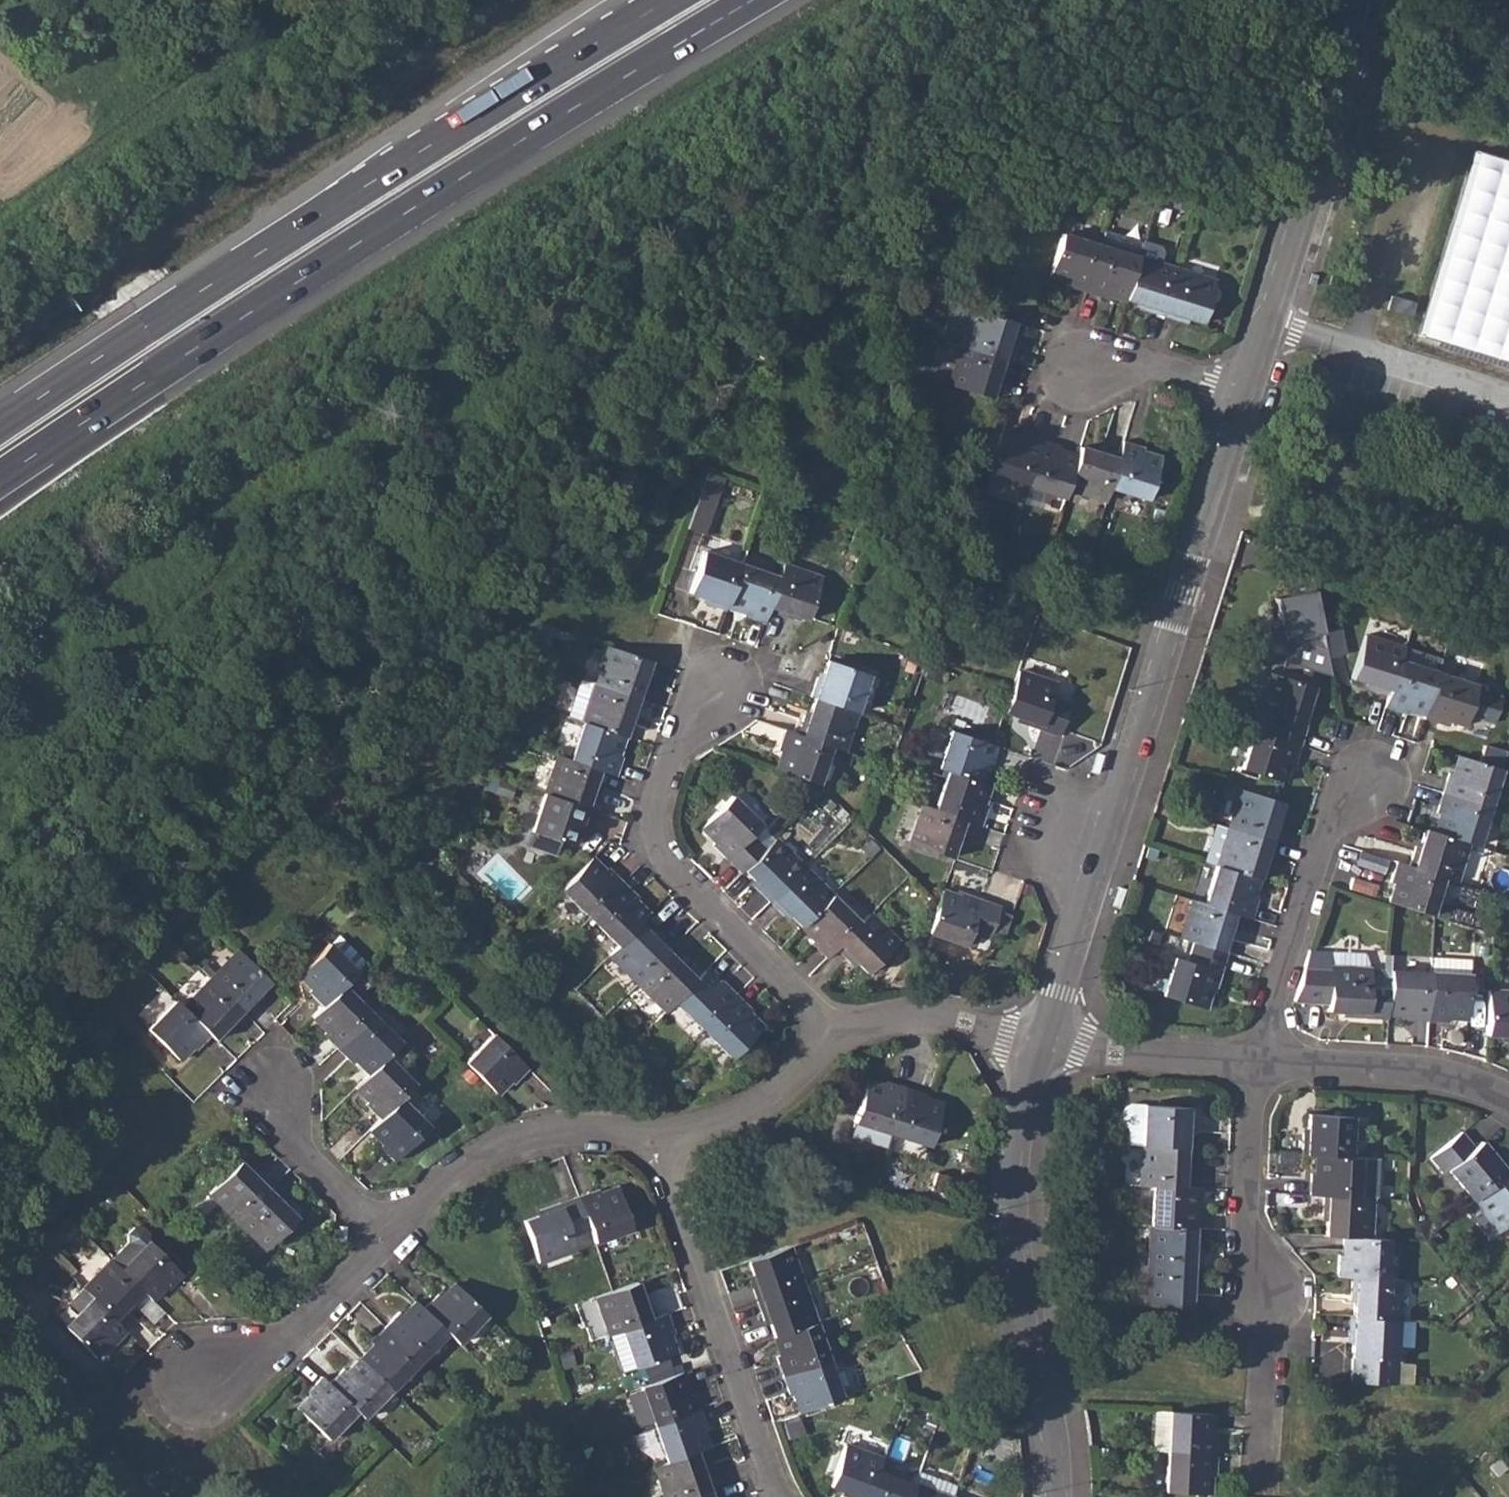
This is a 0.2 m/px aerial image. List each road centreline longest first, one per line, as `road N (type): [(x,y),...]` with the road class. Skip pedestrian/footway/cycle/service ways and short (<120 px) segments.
road 1 (motorway): [(0,477),(336,255),(752,0)]
road 2 (motorway): [(667,0),(0,424)]
road 3 (tertiary): [(1037,1044),(1244,390)]
road 4 (tertiary): [(1054,1496),(1056,1468),(1021,1268),(1016,1147),(1037,1044)]
road 5 (residential): [(728,679),(682,736),(655,809),(660,858),(834,1036)]
road 6 (residential): [(1260,1469),(1268,1324),(1267,1294),(1248,1261),(1255,1061)]
road 7 (tertiary): [(1244,390),(1353,64),(1365,6)]
road 8 (residential): [(779,1496),(657,1137)]
road 9 (residential): [(657,1137),(549,1127),(472,1153),(383,1240)]
road 10 (residential): [(1367,785),(1331,820),(1255,1061)]
road 11 (residential): [(1508,1101),(1414,1072),(1255,1061)]
road 12 (residential): [(383,1240),(288,1340),(200,1377)]
road 13 (residential): [(1255,1061),(1037,1044)]
road 14 (residential): [(834,1036),(788,1083),(729,1121),(657,1137)]
road 15 (residential): [(1037,1044),(902,1018),(867,1020),(834,1036)]
road 16 (residential): [(272,1082),(295,1144),(383,1240)]
road 17 (residential): [(1244,390),(1140,359),(1086,369)]

